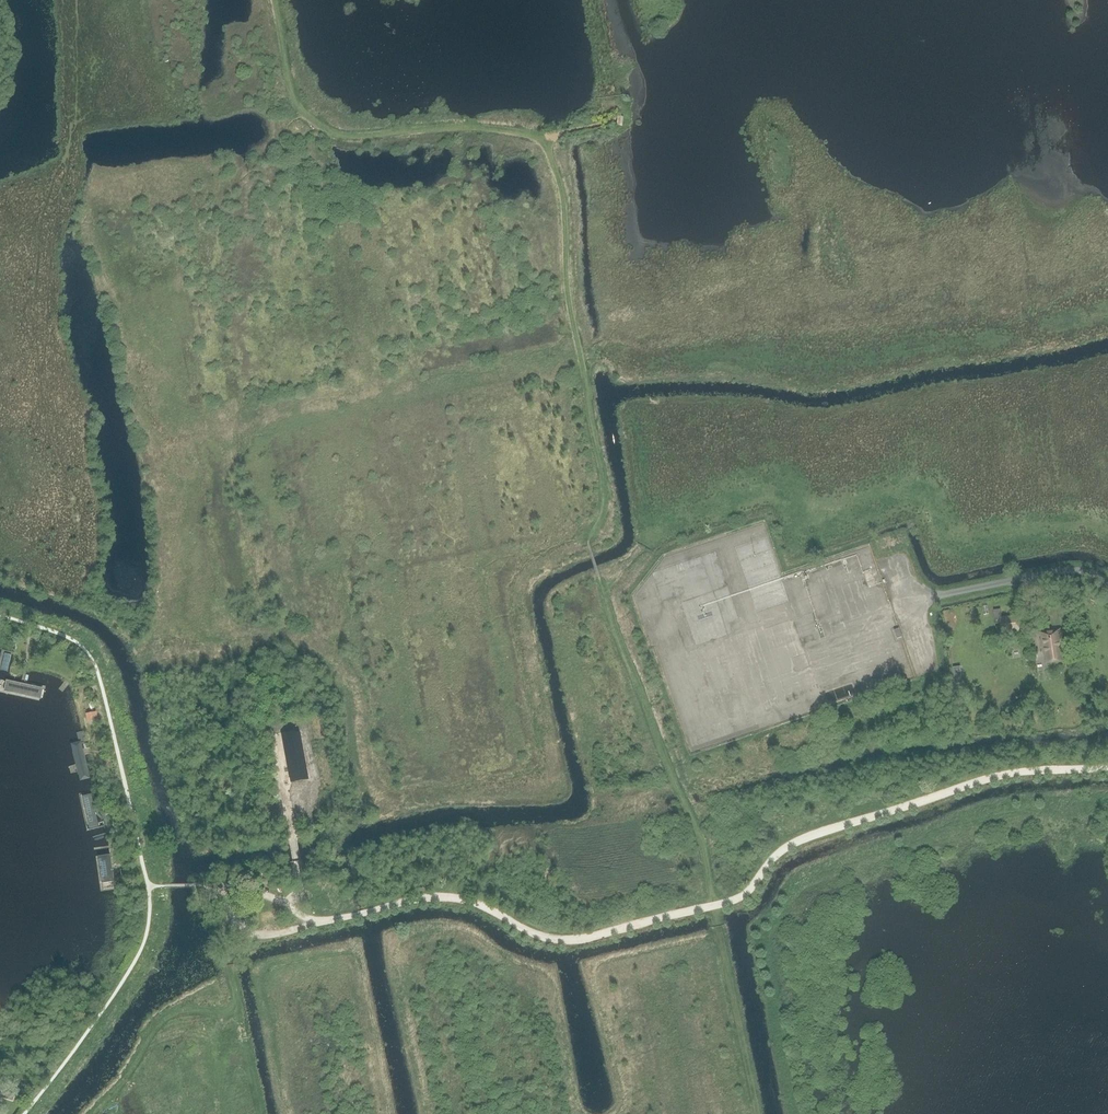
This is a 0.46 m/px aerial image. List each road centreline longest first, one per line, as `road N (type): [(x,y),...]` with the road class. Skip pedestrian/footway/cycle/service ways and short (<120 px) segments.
road 1 (unclassified): [(893,608),(1059,571),(1107,583)]

